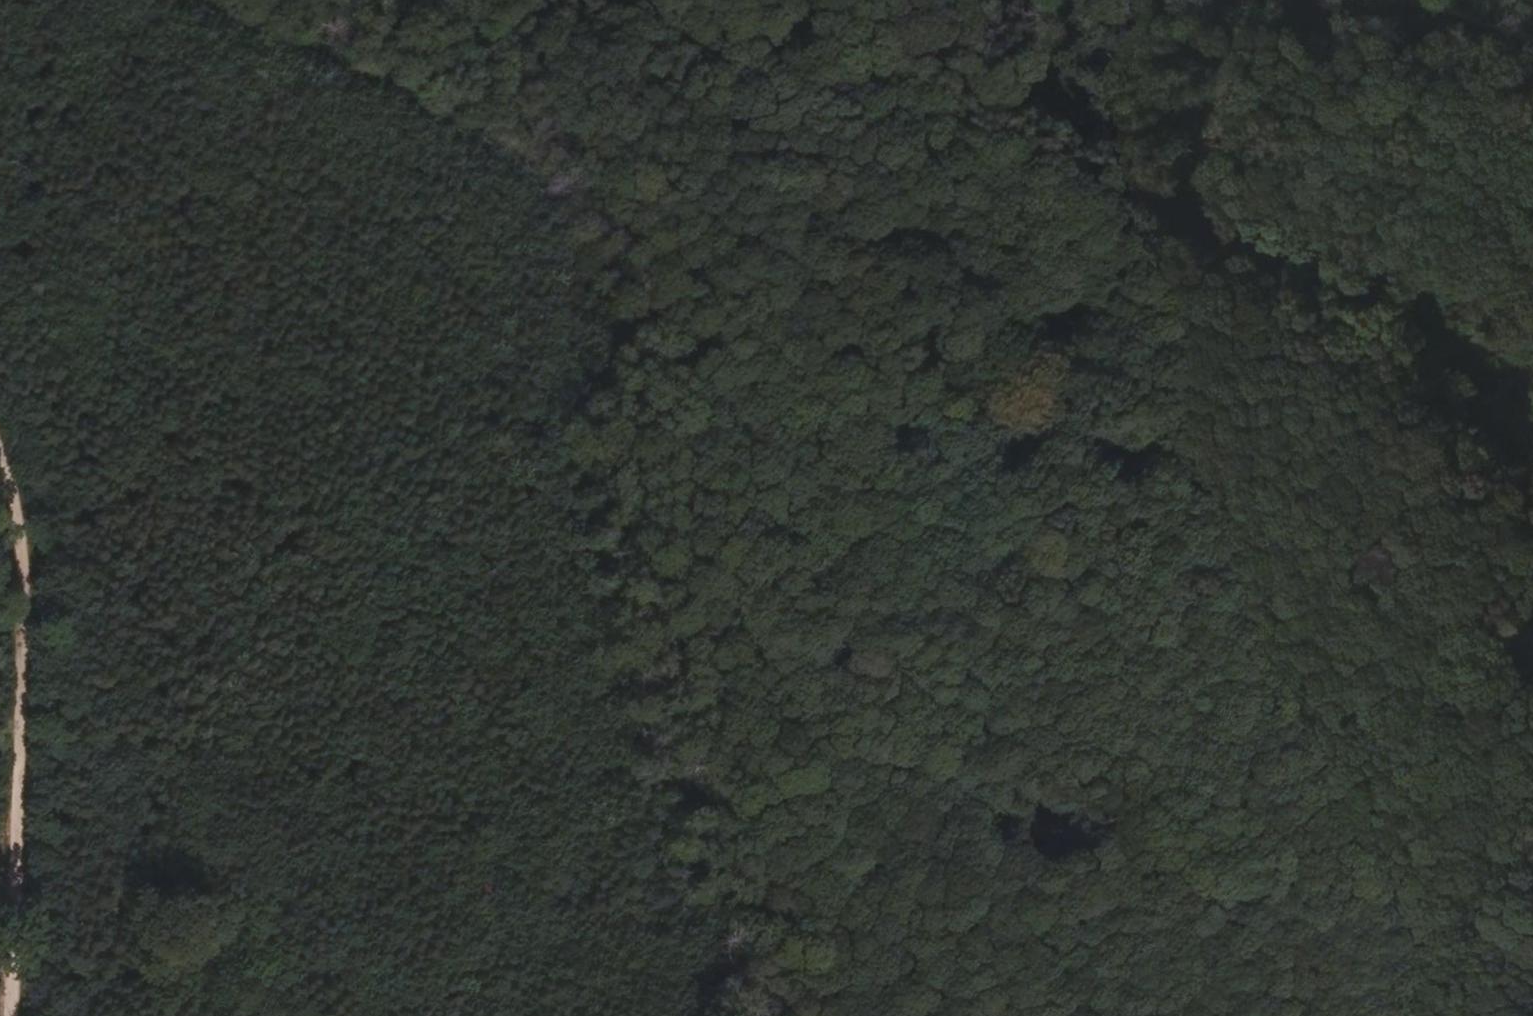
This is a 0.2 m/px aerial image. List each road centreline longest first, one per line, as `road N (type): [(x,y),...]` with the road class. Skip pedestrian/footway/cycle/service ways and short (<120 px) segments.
road 1 (track): [(197,0),(1532,645)]
road 2 (track): [(0,471),(30,546),(7,1015)]

